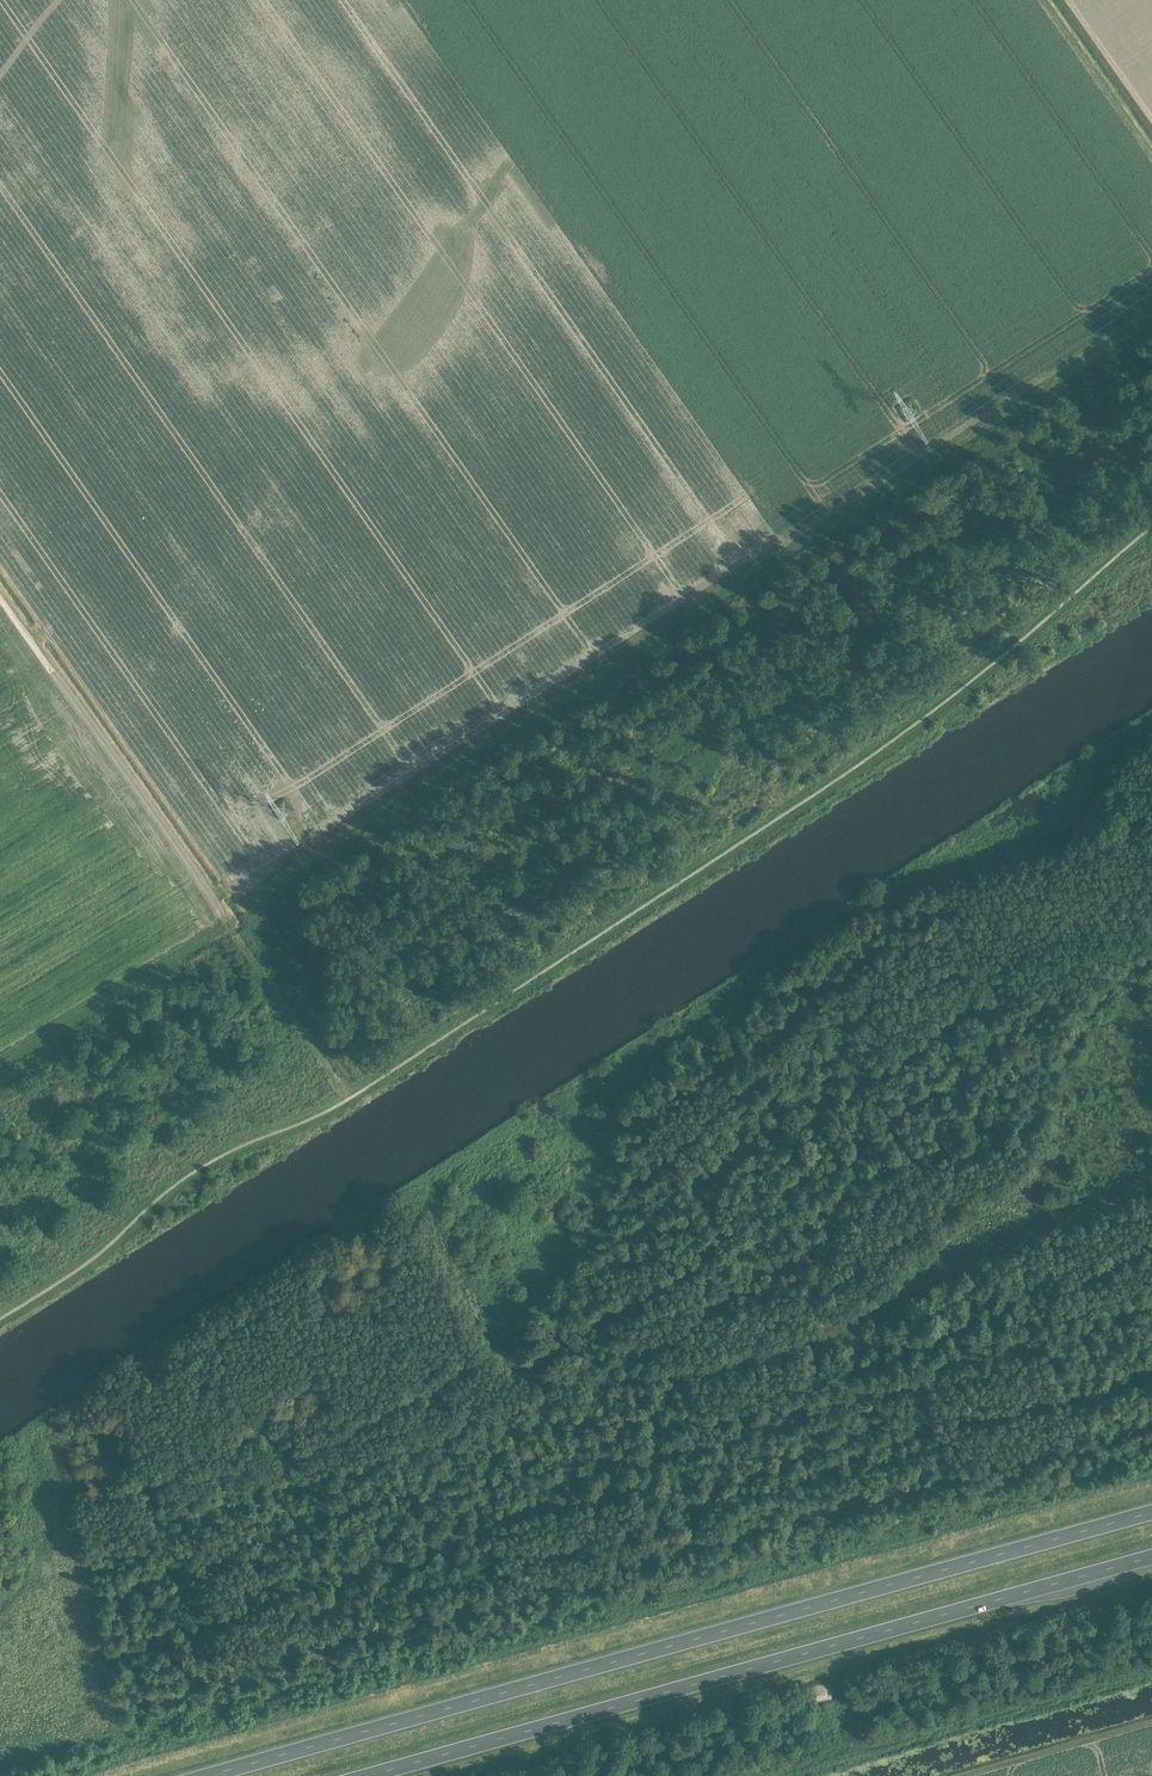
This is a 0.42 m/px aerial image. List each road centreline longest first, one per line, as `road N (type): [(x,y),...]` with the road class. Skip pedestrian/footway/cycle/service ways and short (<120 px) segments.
road 1 (trunk): [(1151,1515),(210,1775)]
road 2 (trunk): [(377,1775),(1151,1560)]

